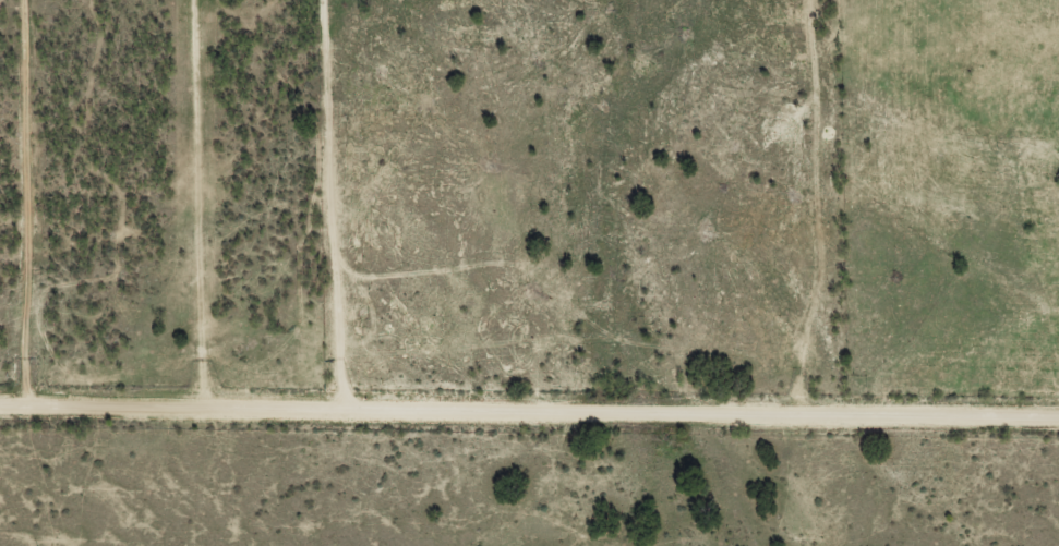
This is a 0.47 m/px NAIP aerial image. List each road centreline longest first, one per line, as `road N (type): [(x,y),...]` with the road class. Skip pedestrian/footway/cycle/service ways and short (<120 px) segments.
road 1 (residential): [(1058,404),(0,399)]
road 2 (residential): [(222,401),(218,0)]

